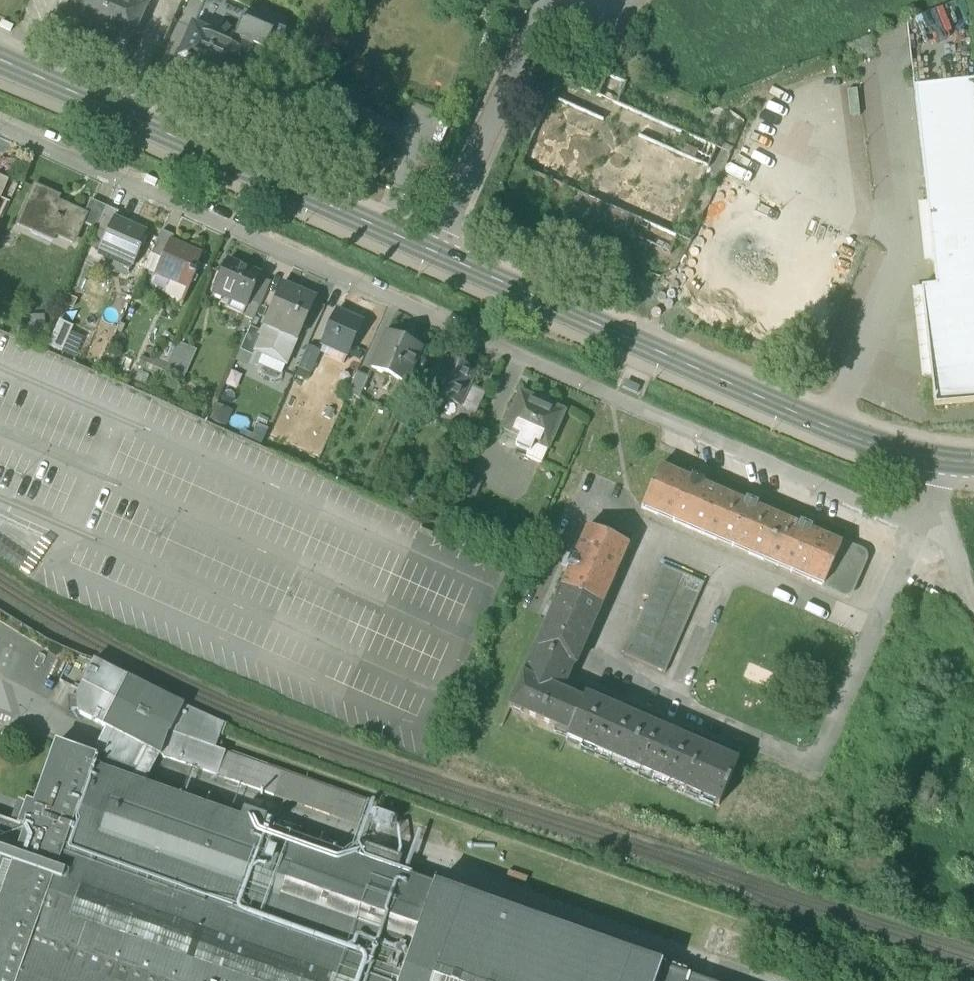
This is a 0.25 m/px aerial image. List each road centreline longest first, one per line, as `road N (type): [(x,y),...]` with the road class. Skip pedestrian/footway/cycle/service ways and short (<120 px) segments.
road 1 (secondary): [(973,464),(927,460),(832,429),(0,62)]

